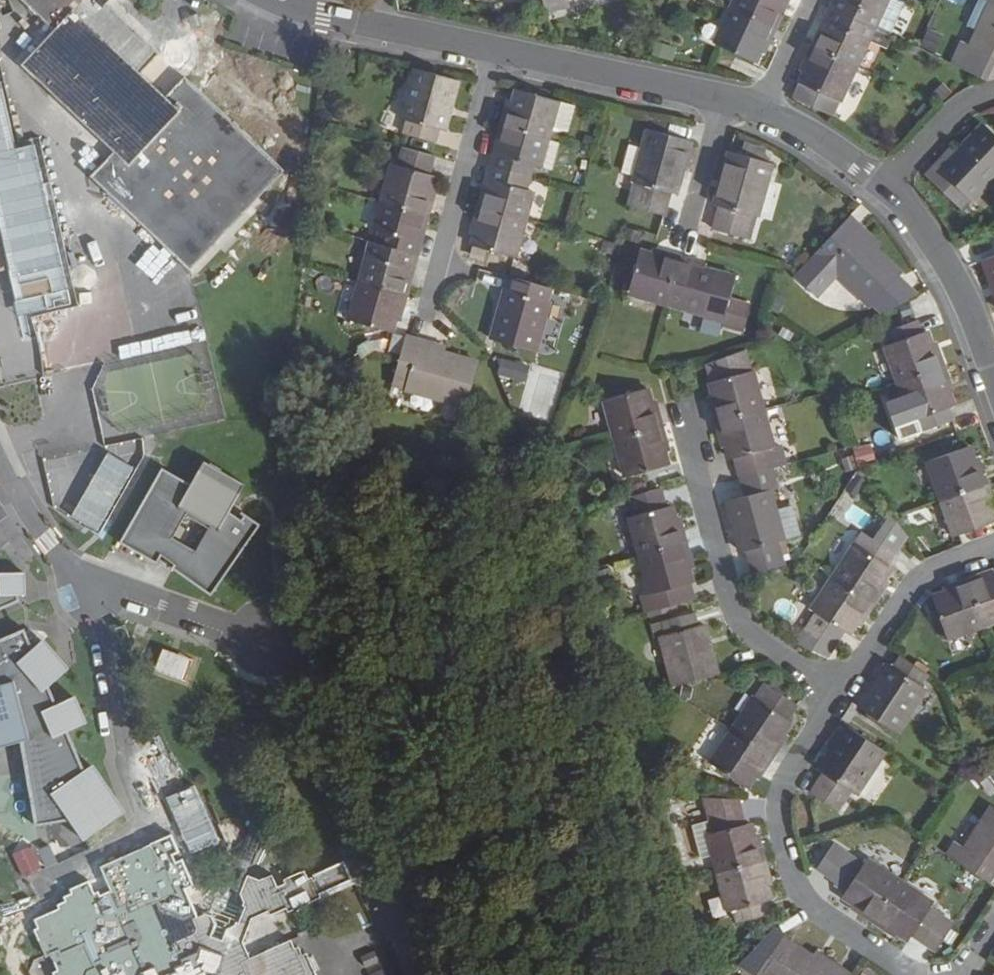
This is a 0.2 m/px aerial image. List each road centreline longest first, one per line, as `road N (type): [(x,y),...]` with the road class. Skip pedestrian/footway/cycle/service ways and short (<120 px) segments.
road 1 (residential): [(841,692),(782,797),(793,873),(812,905),(917,974)]
road 2 (residential): [(841,692),(773,651),(731,603),(688,422)]
road 3 (residential): [(425,317),(495,50)]
road 4 (residential): [(495,50),(726,97)]
road 5 (residential): [(993,547),(924,573),(841,692)]
road 6 (residential): [(890,187),(950,268),(993,367)]
road 7 (residential): [(762,108),(890,187)]
road 8 (residential): [(687,240),(726,97)]
road 9 (residential): [(993,93),(950,118),(890,187)]
road 10 (residential): [(357,21),(495,50)]

